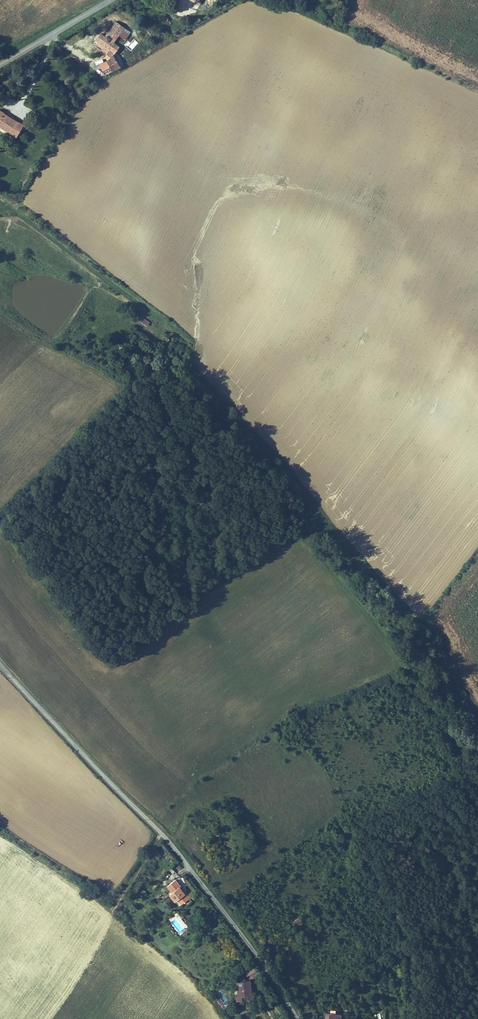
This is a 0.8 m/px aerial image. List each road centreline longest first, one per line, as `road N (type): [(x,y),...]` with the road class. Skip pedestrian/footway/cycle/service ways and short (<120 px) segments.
road 1 (unclassified): [(298,1018),(186,862),(0,664)]
road 2 (tertiary): [(111,0),(0,65)]

